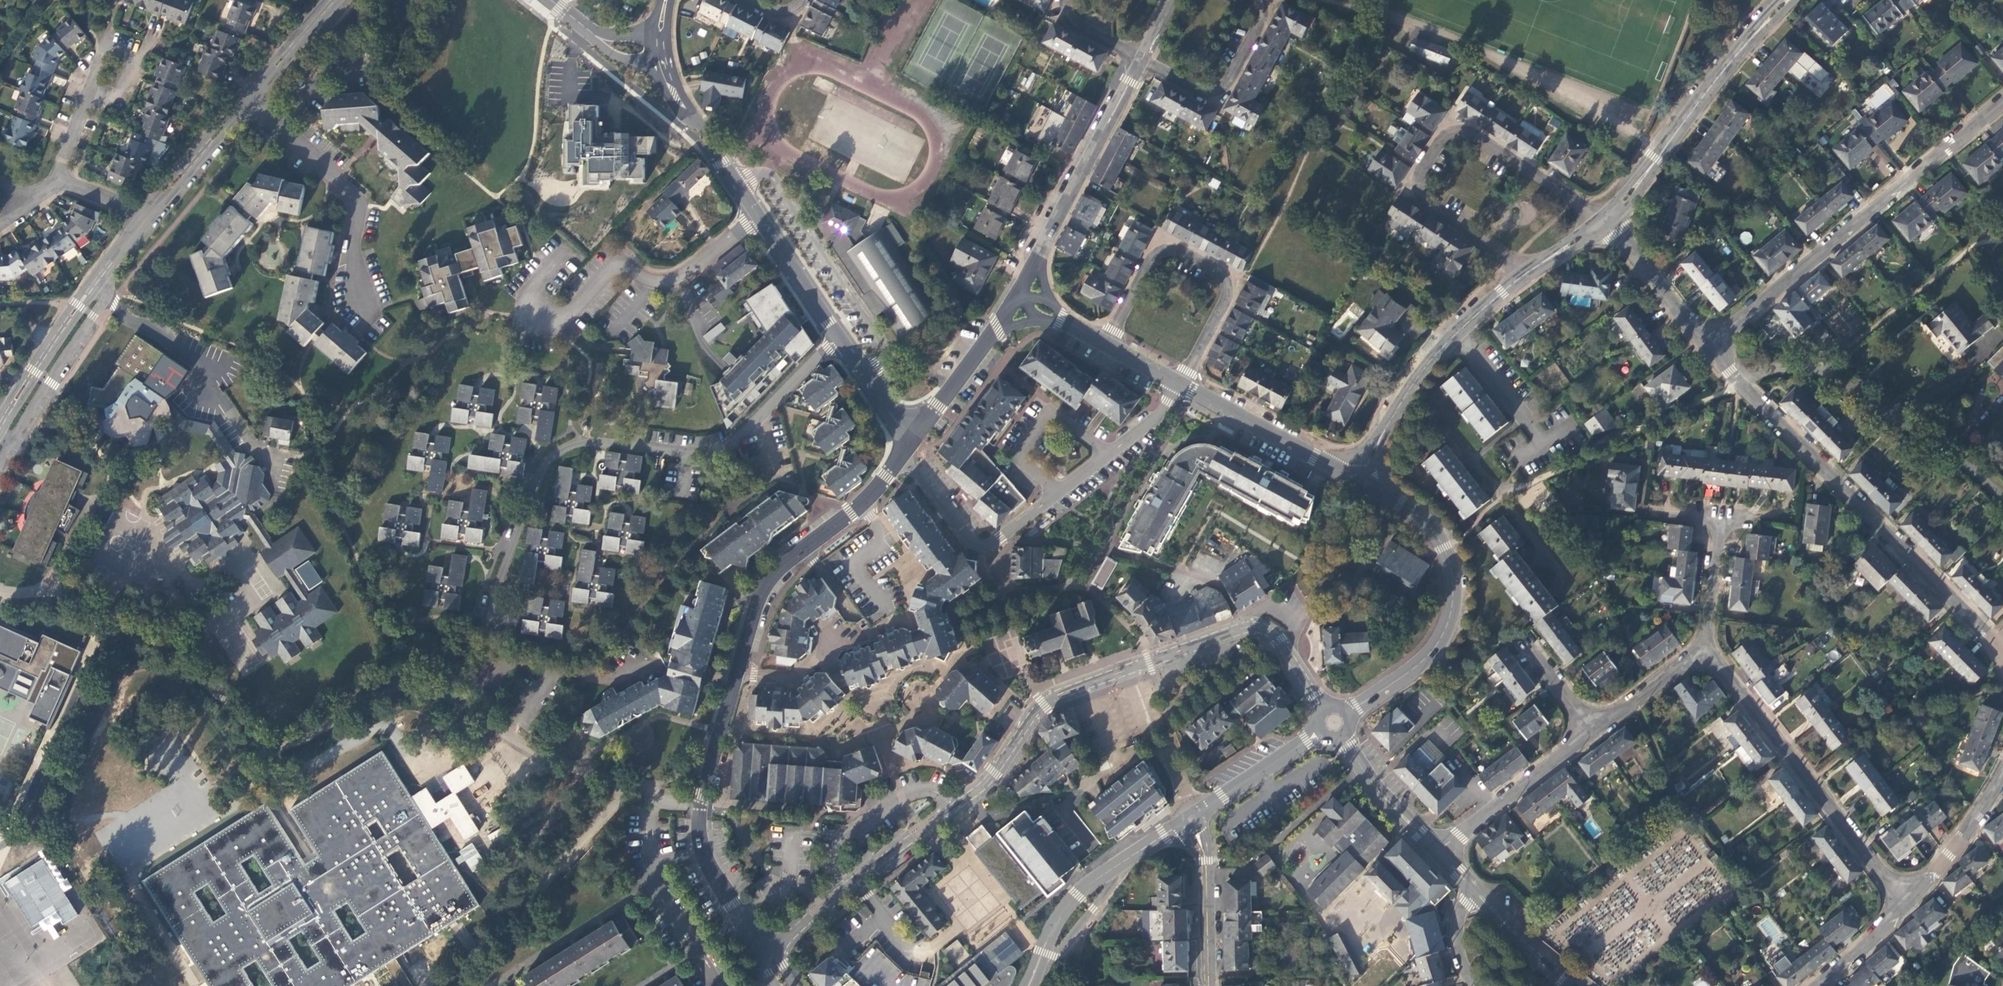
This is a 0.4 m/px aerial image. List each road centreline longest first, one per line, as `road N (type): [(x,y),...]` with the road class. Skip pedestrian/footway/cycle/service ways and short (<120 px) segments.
road 1 (unclassified): [(761,951),(970,795),(1043,704),(1070,690),(1252,627),(1272,634),(1324,708)]
road 2 (residential): [(840,338),(721,449),(580,442),(549,460),(493,600),(500,619)]
road 3 (secondary): [(700,806),(767,580),(859,505),(907,445)]
road 4 (residential): [(1525,276),(1404,194),(1451,120),(1604,222)]
road 5 (residential): [(1707,344),(2002,102)]
road 6 (residential): [(2002,649),(1741,382)]
road 7 (residential): [(756,217),(676,278),(655,281),(627,265),(613,268),(556,323),(527,308),(525,296),(563,255)]
road 8 (residential): [(700,806),(634,786),(438,985)]
road 9 (tertiary): [(1347,713),(1438,642),(1453,586),(1441,542),(1424,519),(1357,475)]
road 10 (residential): [(1905,901),(1708,650)]
road 11 (residential): [(1106,341),(1159,245),(1236,287),(1181,382)]
road 12 (residential): [(1741,382),(1783,369),(1820,372),(2002,497)]
road 13 (tertiary): [(1604,222),(1789,0)]
road 14 (residential): [(1019,292),(1140,57)]
road 15 (unclassified): [(0,429),(149,215)]
road 16 (residential): [(283,126),(362,201),(353,246),(362,330)]
road 17 (residential): [(907,445),(971,538),(987,545),(1061,491)]
road 18 (residential): [(283,126),(338,68),(392,64),(402,49),(402,0)]
road 19 (tertiary): [(1357,475),(1181,382)]
road 20 (residential): [(1140,57),(1213,94),(1227,91),(1269,0)]
road 21 (residential): [(1439,851),(1592,732)]
road 22 (tertiary): [(907,445),(1019,292)]
road 23 (secondary): [(756,217),(665,64)]
road 24 (tertiary): [(1357,475),(1403,395),(1456,331)]
road 25 (residential): [(1106,455),(1046,416),(1019,458),(1061,491)]
road 26 (residential): [(1212,985),(1210,861),(1194,815)]
road 27 (secondary): [(761,951),(701,847),(700,806)]
road 28 (residential): [(1707,344),(1604,222)]
road 29 (residential): [(1905,901),(1948,857),(2002,778)]
road 30 (unclassified): [(149,215),(251,97)]
road 31 (unclassified): [(1043,953),(1060,958),(1141,848)]
road 32 (secondary): [(1194,815),(1319,730)]
road 33 (secondary): [(1439,851),(1341,736)]
road 34 (secondary): [(840,338),(756,217)]
road 35 (secondary): [(1043,953),(1077,893),(1141,848)]
road 36 (residential): [(1456,331),(1544,446)]
road 37 (residential): [(88,92),(102,43),(140,56),(124,94),(113,98)]
road 38 (residential): [(1592,732),(1708,650)]
road 39 (secondary): [(1574,985),(1475,890)]
road 40 (unclassified): [(251,97),(335,0)]
road 41 (residential): [(1722,524),(1708,650)]
road 42 (secondary): [(907,445),(840,338)]
road 43 (residential): [(1816,985),(1905,901)]

